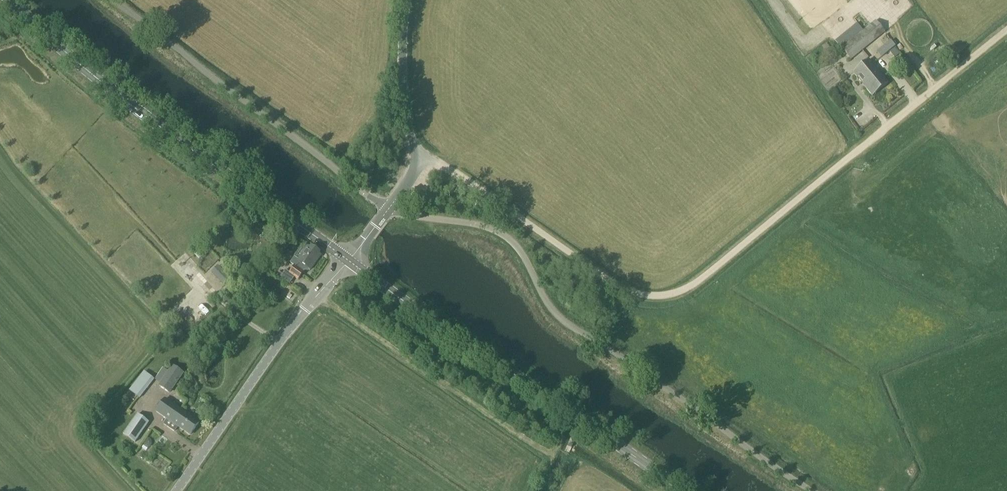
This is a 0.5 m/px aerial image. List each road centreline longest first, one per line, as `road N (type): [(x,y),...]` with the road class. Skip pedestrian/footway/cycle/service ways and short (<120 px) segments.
road 1 (track): [(419,151),(623,288),(660,299),(686,292),(1006,31)]
road 2 (unclassified): [(812,490),(558,316),(503,235),(391,206)]
road 3 (secondary): [(348,260),(136,109),(9,0)]
road 4 (secondary): [(683,490),(348,260)]
road 5 (unclassified): [(391,206),(113,0)]
road 6 (unclassified): [(177,490),(287,331),(348,260)]
road 7 (unclassified): [(391,206),(419,151),(408,115),(407,0)]

